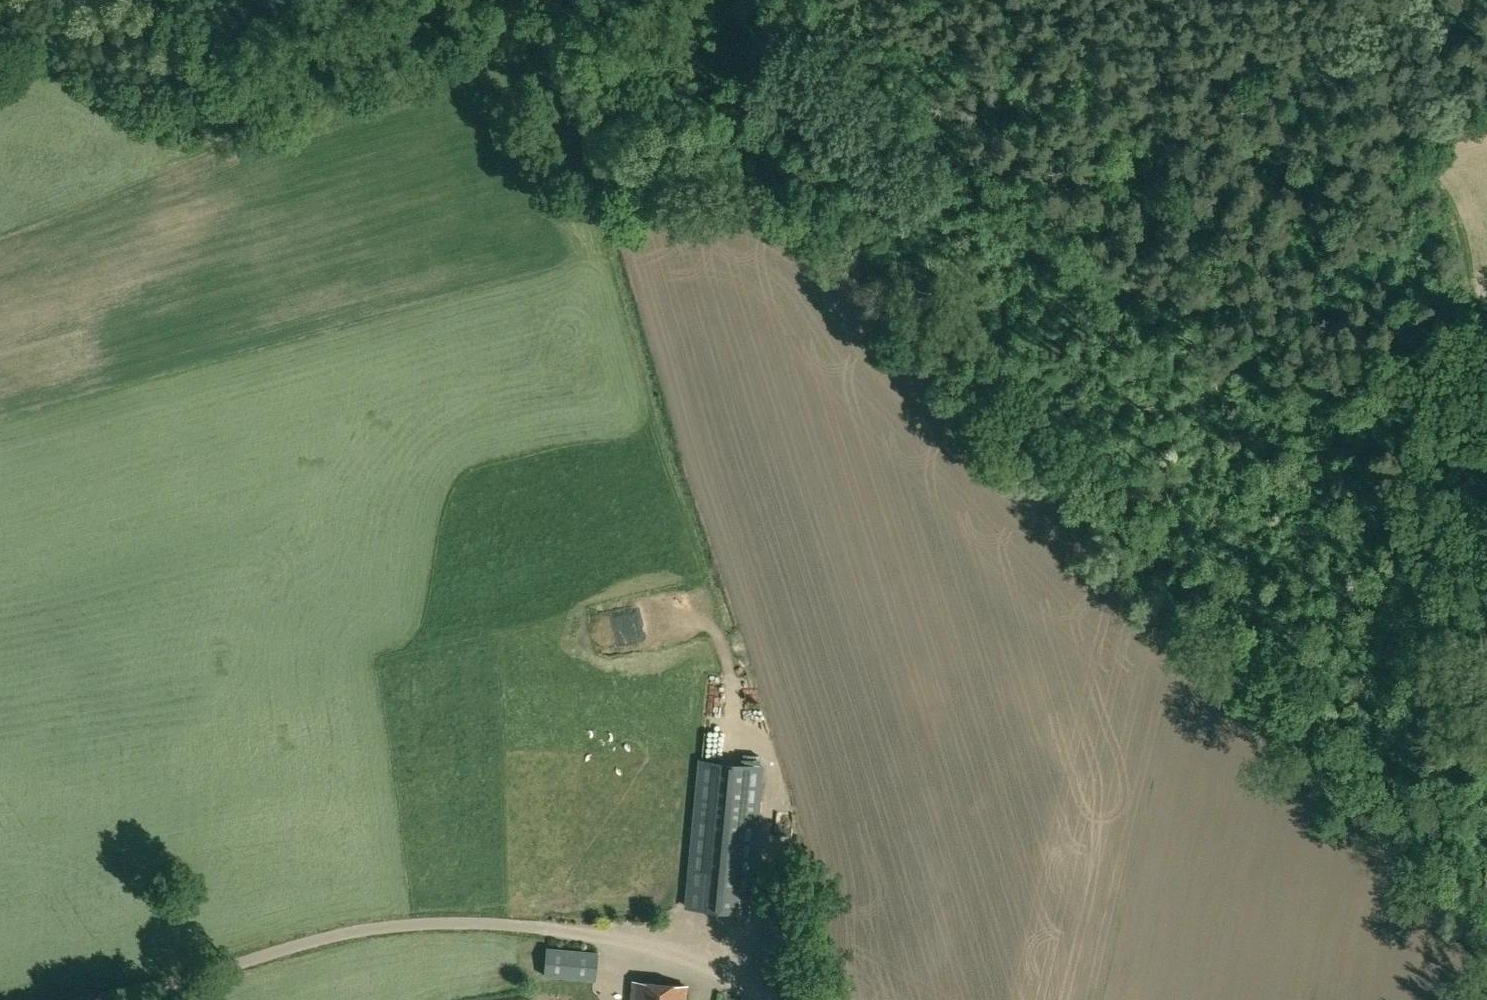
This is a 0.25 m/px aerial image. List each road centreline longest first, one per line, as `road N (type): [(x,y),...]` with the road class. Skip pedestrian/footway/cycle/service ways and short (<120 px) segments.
road 1 (unclassified): [(764,999),(661,951),(504,921),(343,936),(104,999)]

